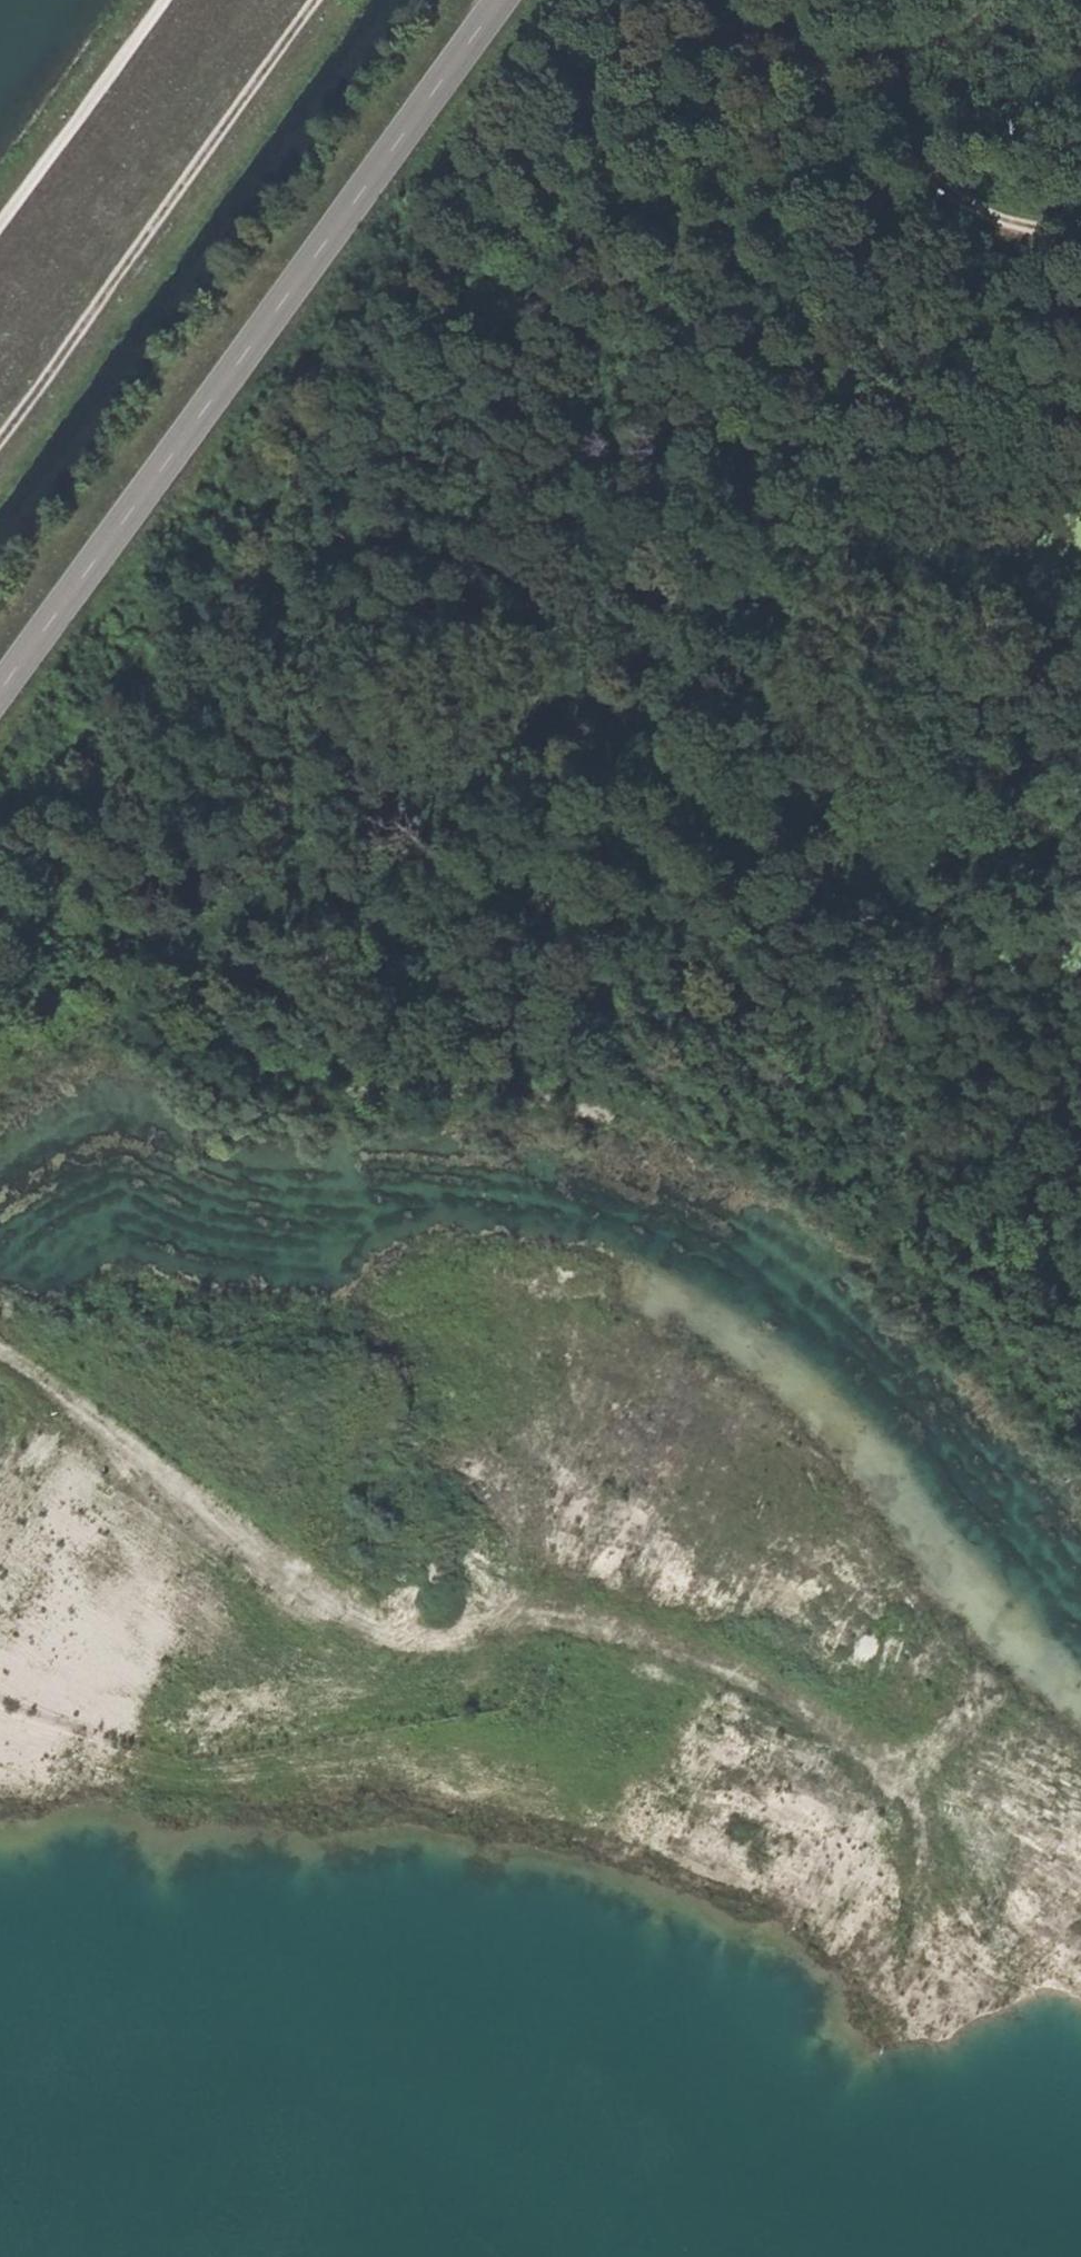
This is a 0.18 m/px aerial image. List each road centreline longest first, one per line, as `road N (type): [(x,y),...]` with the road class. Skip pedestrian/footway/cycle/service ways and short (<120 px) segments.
road 1 (track): [(927,1800),(0,1364)]
road 2 (tertiary): [(503,0),(0,692)]
road 3 (track): [(1080,223),(983,219),(611,0)]
road 4 (track): [(311,0),(0,423)]
road 5 (track): [(167,0),(0,238)]

